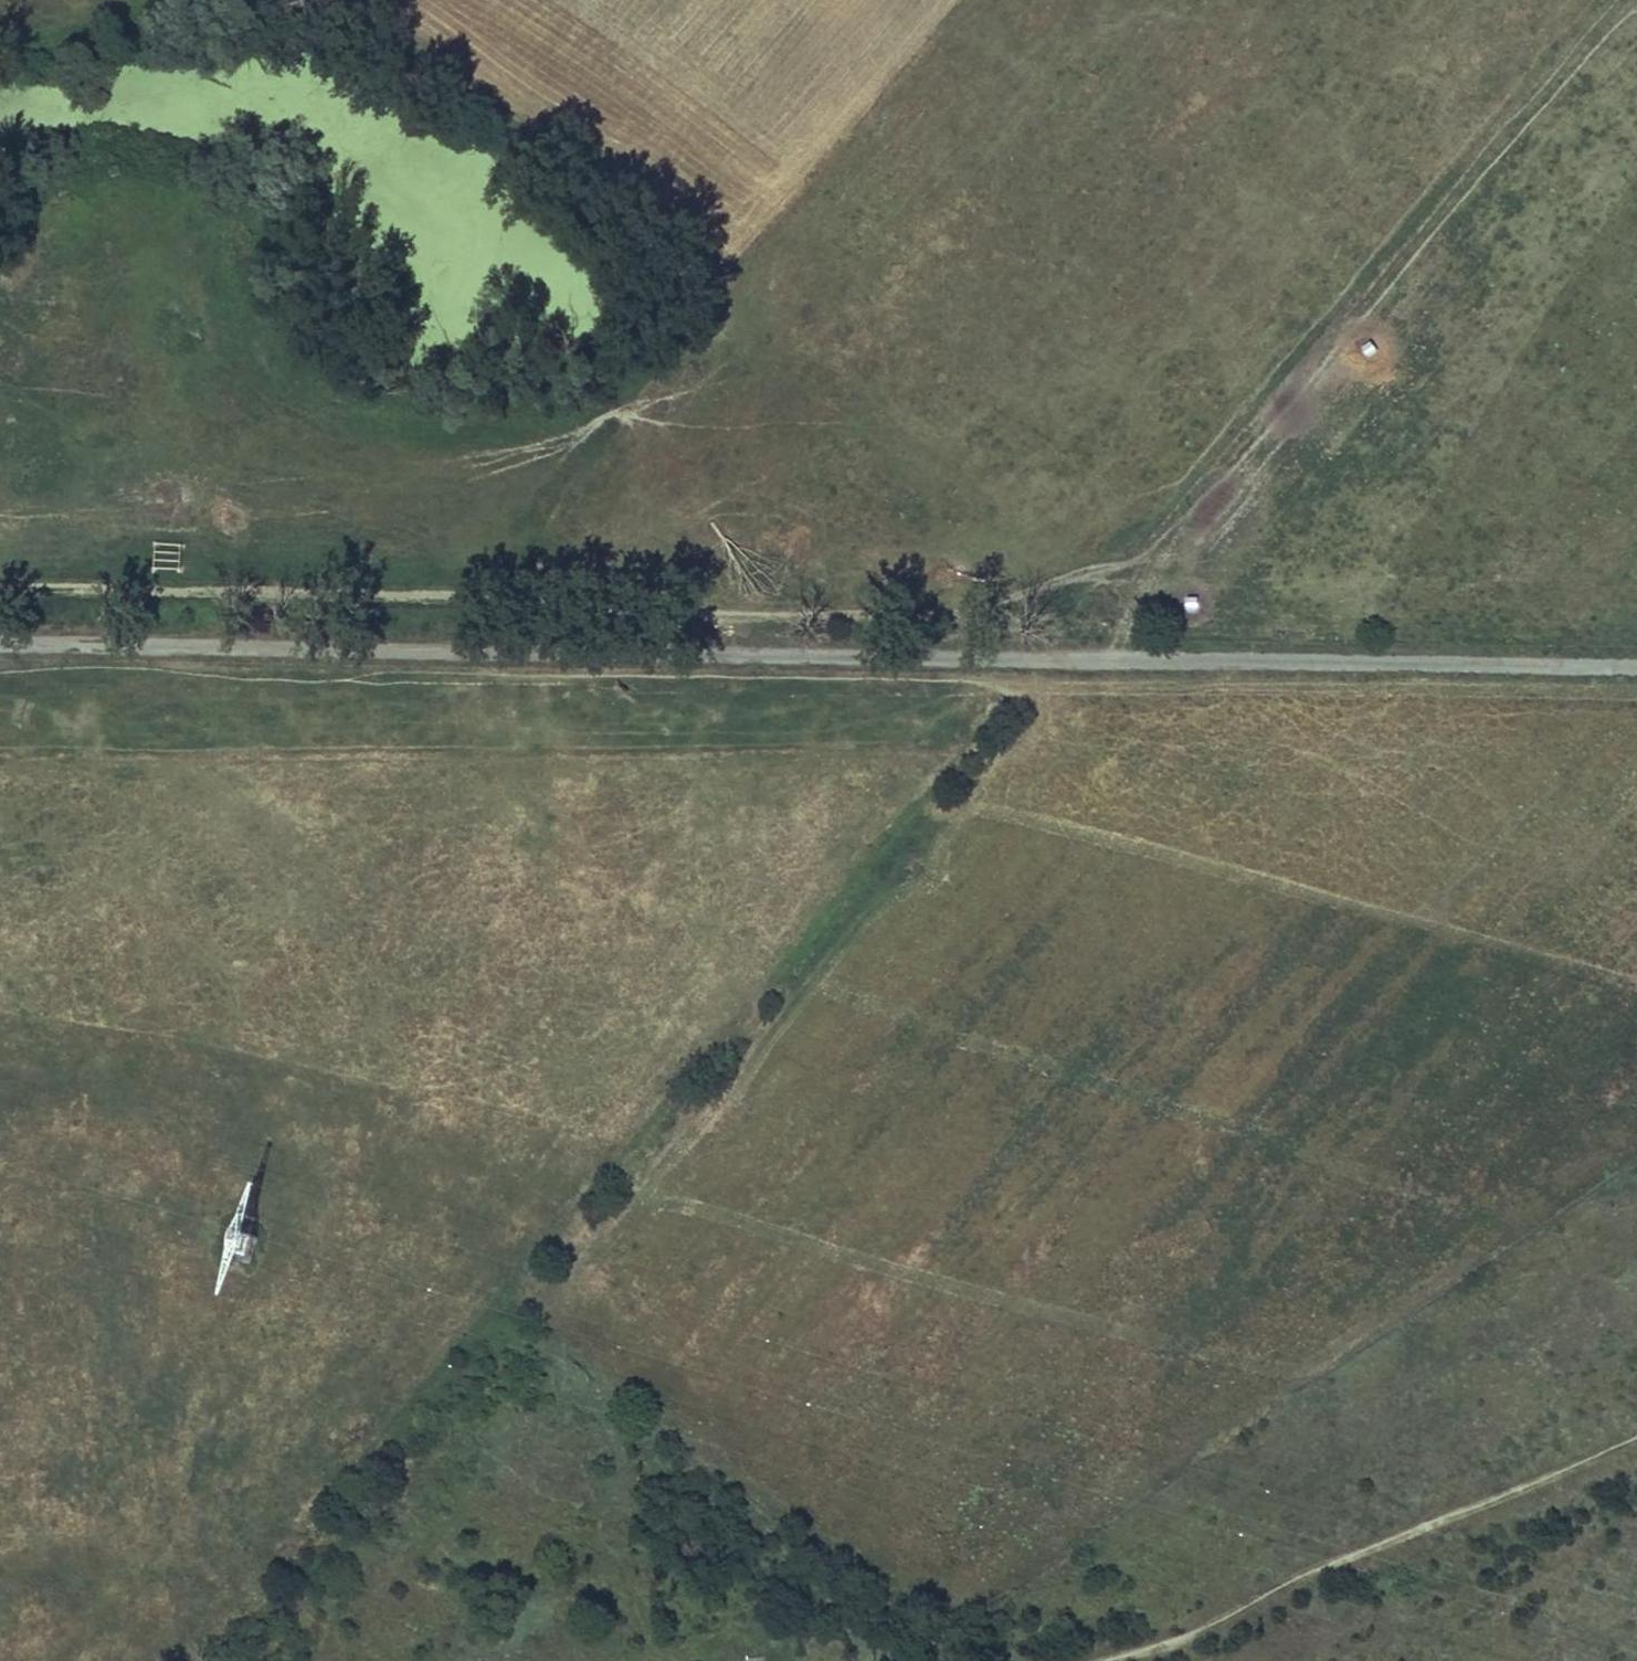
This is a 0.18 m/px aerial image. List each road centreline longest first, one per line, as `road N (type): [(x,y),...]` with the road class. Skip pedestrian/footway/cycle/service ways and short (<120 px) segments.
road 1 (unclassified): [(0,649),(1496,648),(1636,657)]
road 2 (track): [(1090,1660),(1211,1626),(1636,1442)]

